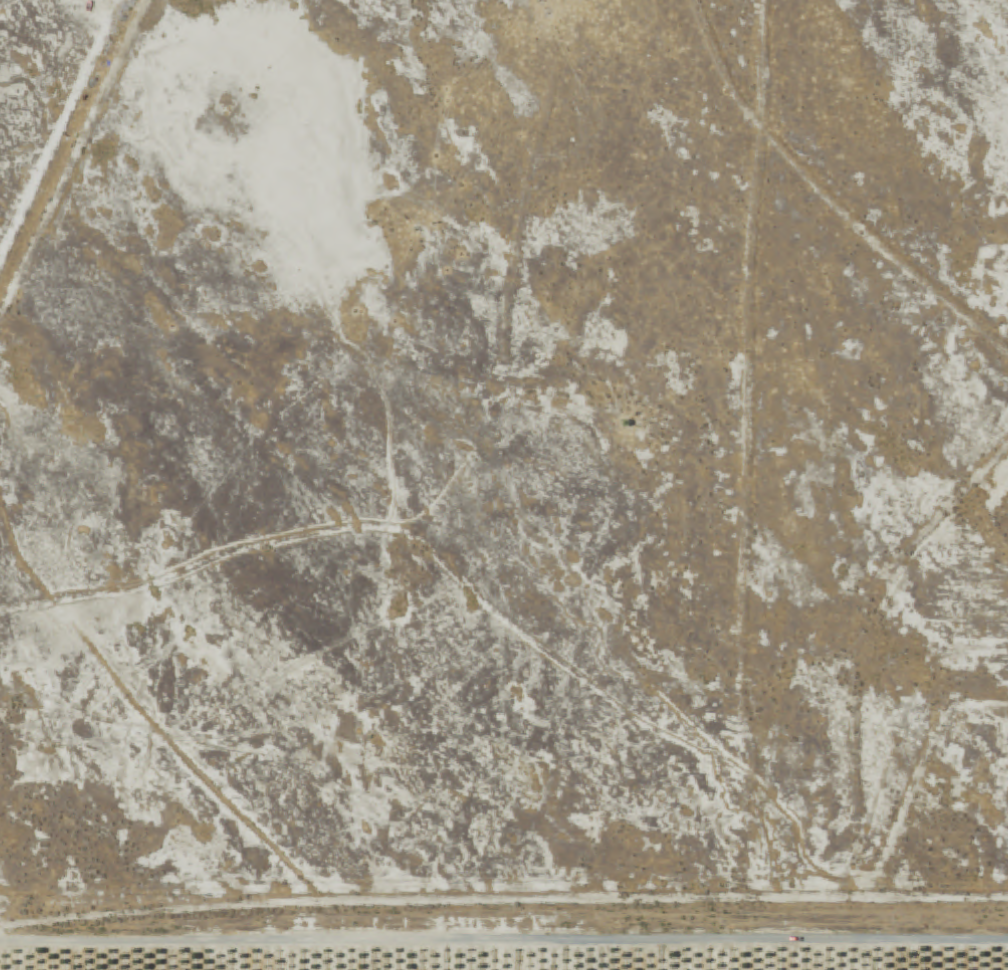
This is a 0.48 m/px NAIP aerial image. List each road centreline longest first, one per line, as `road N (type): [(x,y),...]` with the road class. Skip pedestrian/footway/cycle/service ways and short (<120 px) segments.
road 1 (residential): [(1007,941),(0,944)]

